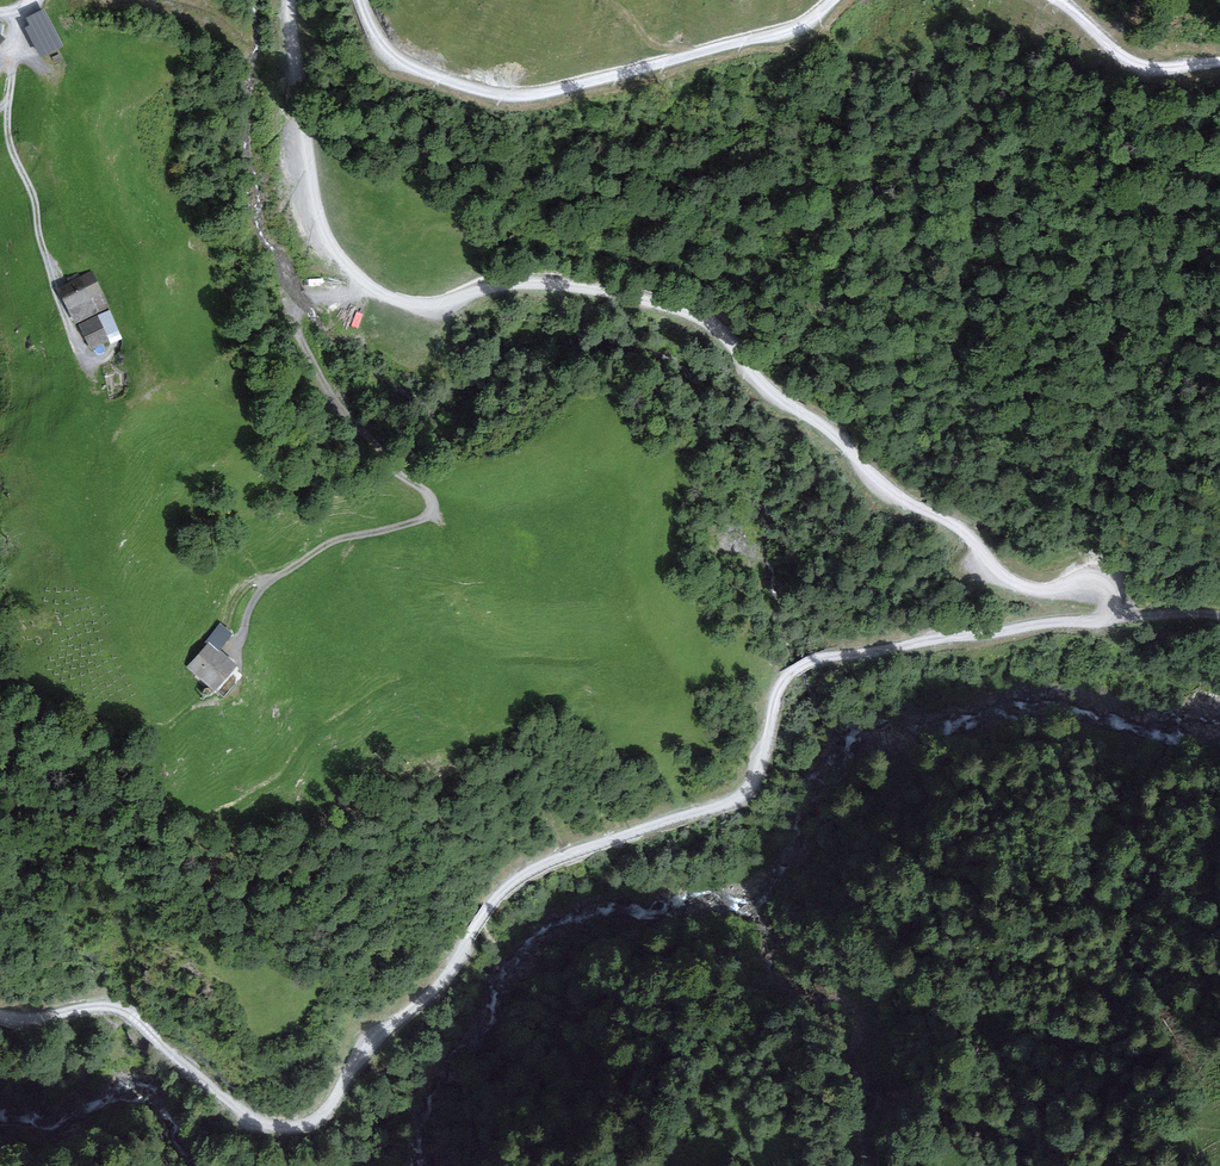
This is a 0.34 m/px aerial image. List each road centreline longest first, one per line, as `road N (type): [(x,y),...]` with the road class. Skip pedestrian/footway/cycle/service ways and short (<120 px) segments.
road 1 (track): [(284,0),(319,220),(343,266),(365,285),(414,304),(504,283),(579,286),(703,319),(733,343),(768,394),(824,425),(903,502),(961,528),(1003,577),(1052,594),(1097,591),(1113,621)]
road 2 (track): [(487,908),(442,978),(305,1123),(269,1125),(248,1115),(110,1006),(0,1014)]
road 3 (track): [(239,658),(254,601),(273,580),(344,537),(430,510),(428,493),(394,470),(331,396),(287,306),(301,284),(341,293),(365,285)]
road 4 (track): [(354,0),(374,46),(406,69),(513,105),(602,100),(688,77),(848,0)]
road 5 (track): [(151,830),(172,838),(241,803),(286,773),(312,737),(421,678),(501,663),(586,660)]
road 6 (track): [(487,908),(505,886),(548,860),(736,798),(755,771),(788,673)]
road 7 (track): [(76,350),(9,136),(10,9)]
road 8 (track): [(1113,621),(921,639),(820,657),(788,673)]
road 9 (track): [(1036,0),(1088,47),(1141,63),(1219,67)]

